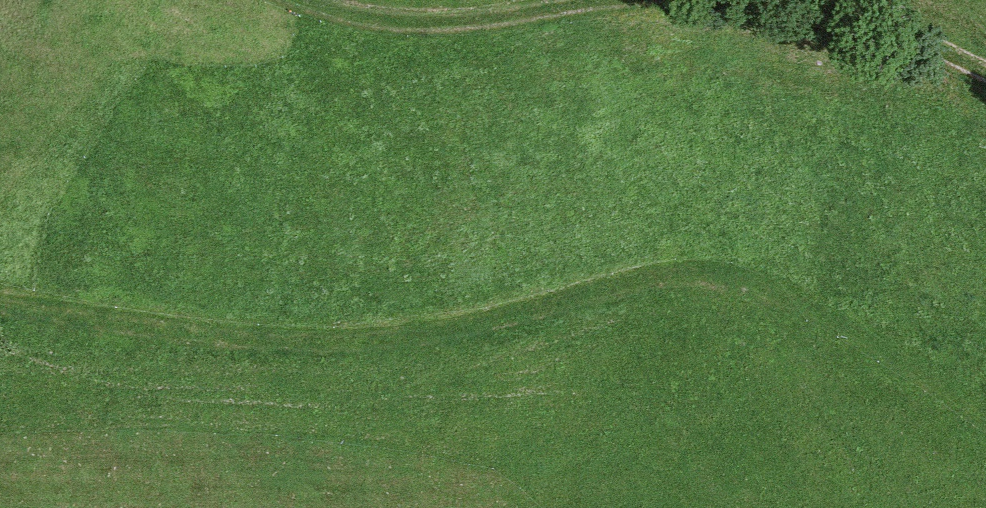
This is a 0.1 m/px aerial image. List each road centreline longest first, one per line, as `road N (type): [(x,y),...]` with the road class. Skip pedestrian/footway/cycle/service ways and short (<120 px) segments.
road 1 (track): [(0,304),(256,341),(431,332),(675,275),(758,286),(800,308)]
road 2 (track): [(612,0),(412,20),(297,0)]
road 3 (track): [(985,72),(897,34),(774,0)]

